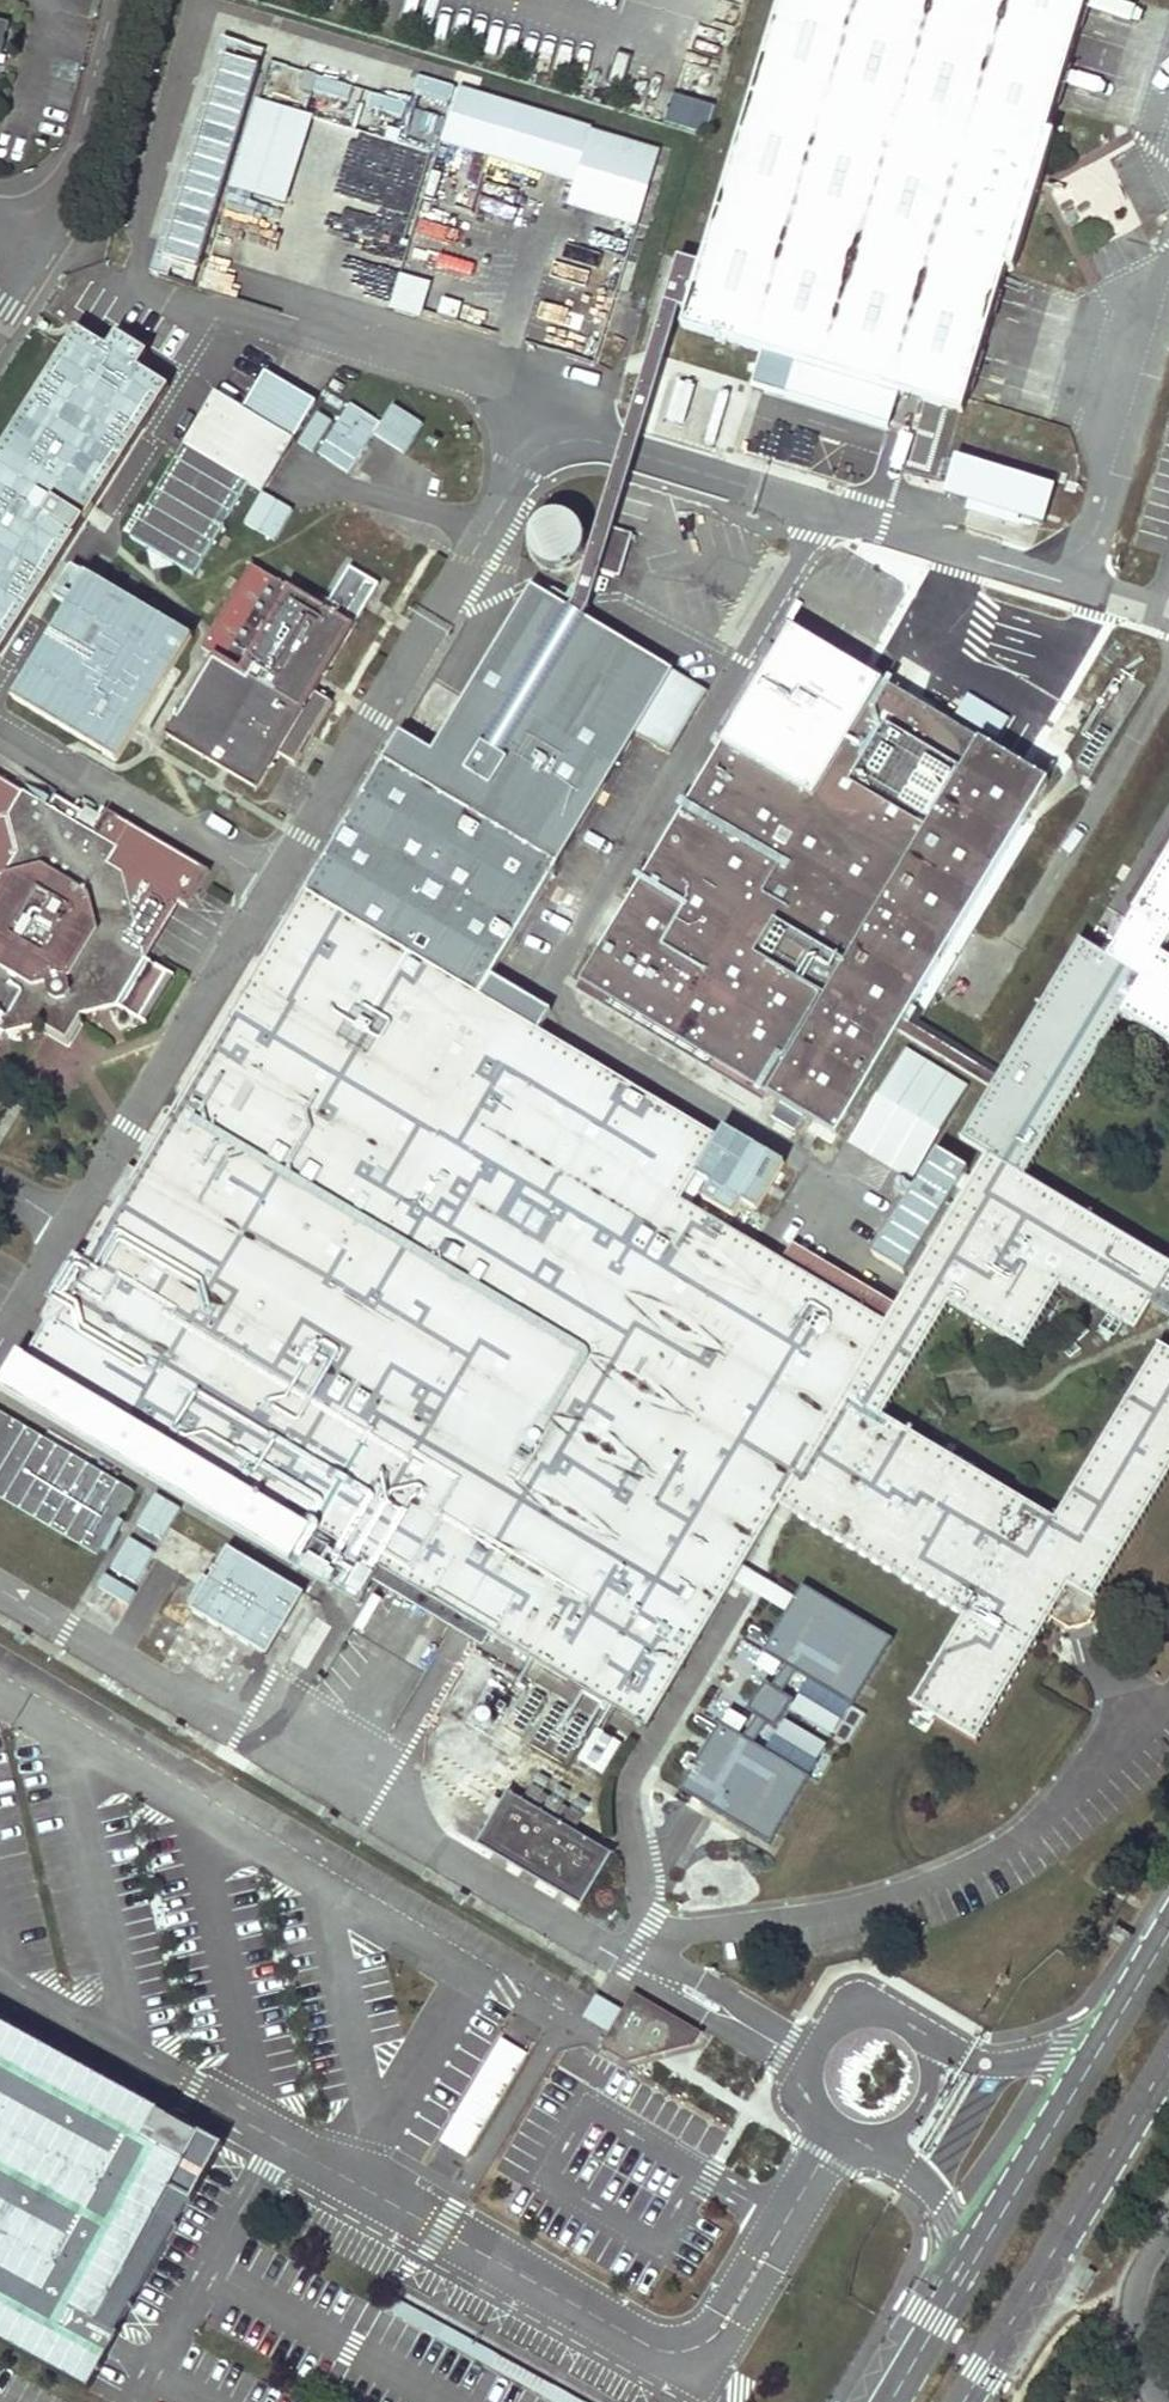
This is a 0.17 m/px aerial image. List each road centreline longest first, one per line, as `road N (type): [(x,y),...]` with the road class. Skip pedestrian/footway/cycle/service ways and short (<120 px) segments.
road 1 (secondary): [(1168,1926),(890,2401)]
road 2 (secondary): [(963,2401),(1168,2056)]
road 3 (residential): [(123,0),(85,157),(45,235)]
road 4 (residential): [(1157,2401),(1132,2326),(1134,2294),(1168,2232)]

